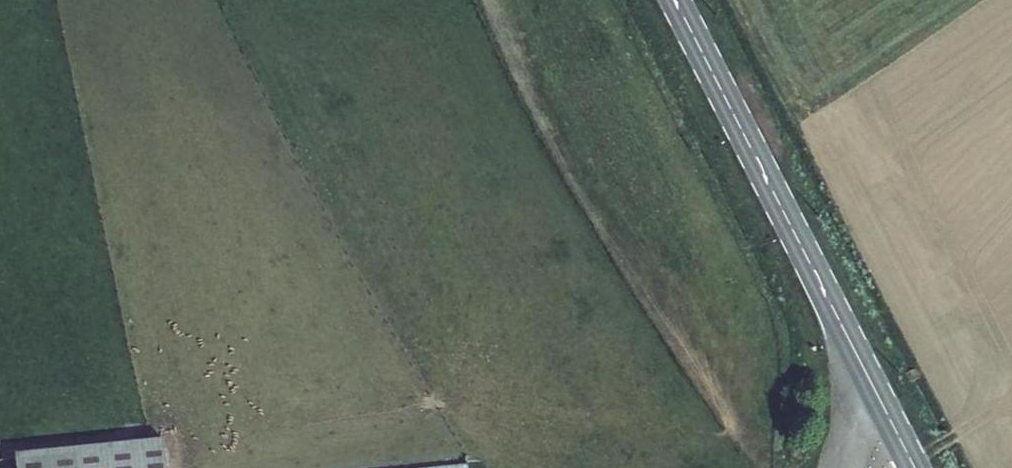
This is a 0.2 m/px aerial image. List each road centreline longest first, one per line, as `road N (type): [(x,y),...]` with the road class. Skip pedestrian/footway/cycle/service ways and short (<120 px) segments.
road 1 (tertiary): [(904,447),(675,0)]

